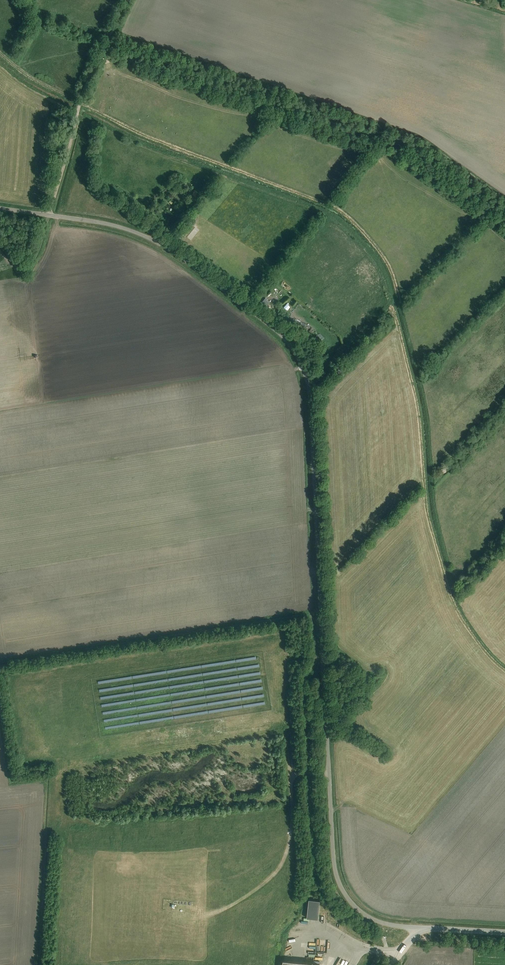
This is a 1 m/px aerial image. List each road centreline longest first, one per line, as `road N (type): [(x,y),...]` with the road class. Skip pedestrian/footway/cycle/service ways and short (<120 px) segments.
road 1 (unclassified): [(504,933),(385,924),(358,909),(340,884),(309,393),(297,356),(258,316),(147,238),(0,208)]

